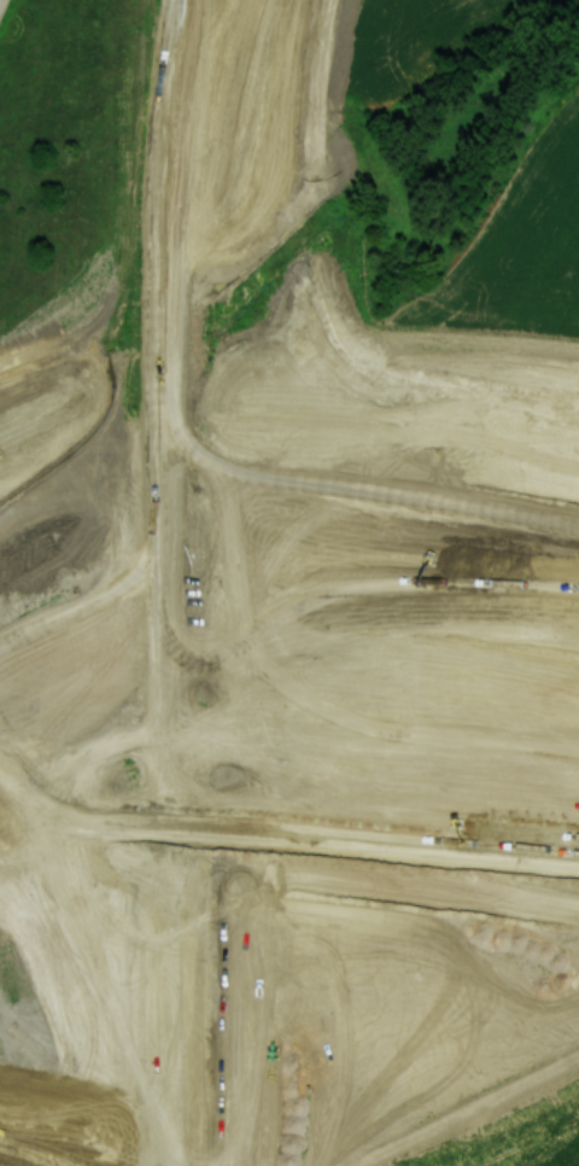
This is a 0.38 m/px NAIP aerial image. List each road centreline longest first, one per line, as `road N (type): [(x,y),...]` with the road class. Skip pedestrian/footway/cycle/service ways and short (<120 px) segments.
road 1 (secondary): [(215,584),(206,611),(193,543),(153,450),(151,409),(172,369),(233,355),(271,375),(287,430),(282,456),(226,547),(215,584)]
road 2 (secondary): [(235,1165),(248,1141),(246,1102),(215,1036),(192,934),(176,997),(115,1098),(112,1127),(126,1165)]
road 3 (secondary): [(234,169),(214,301),(172,369)]
road 4 (secondary): [(234,169),(246,295),(271,375)]
road 5 (secondary): [(269,0),(234,169)]
road 6 (secondary): [(204,707),(195,861)]

